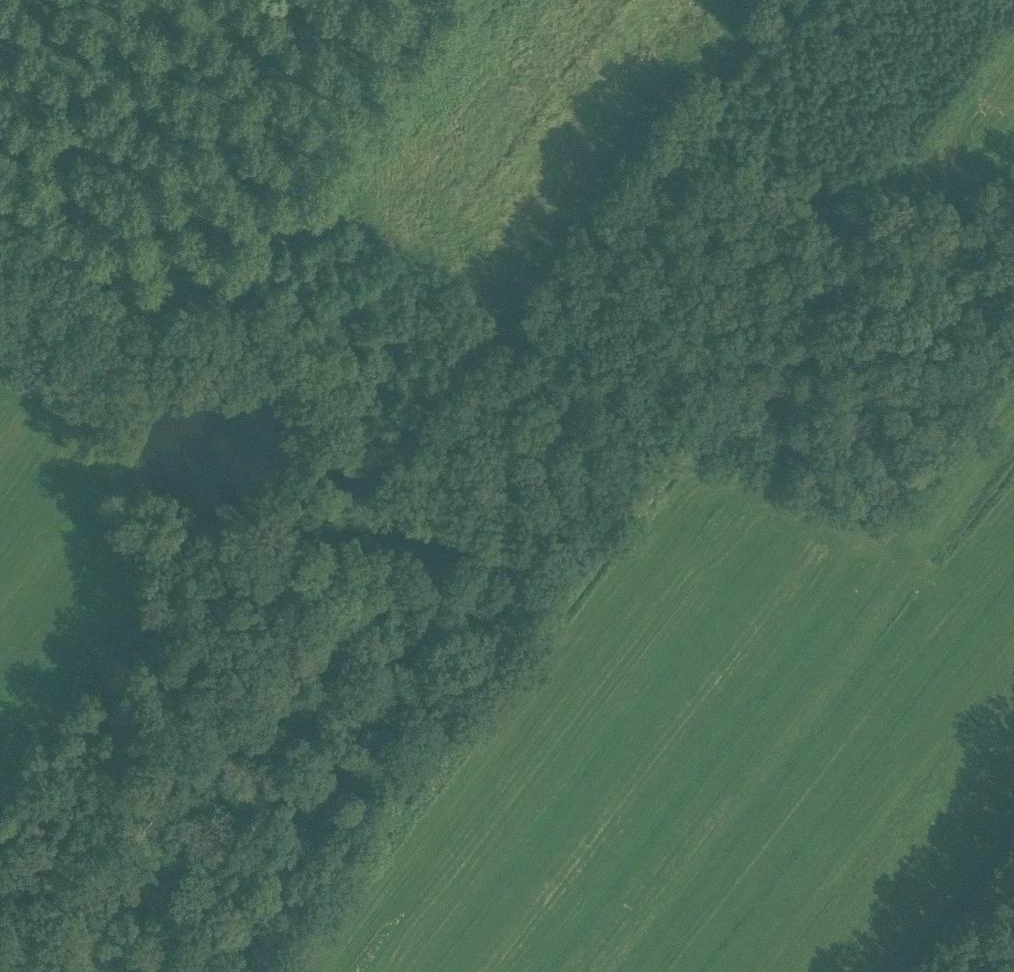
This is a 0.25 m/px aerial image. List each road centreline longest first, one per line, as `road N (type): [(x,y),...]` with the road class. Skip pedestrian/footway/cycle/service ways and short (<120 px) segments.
road 1 (track): [(0,876),(55,766),(175,675),(189,655),(215,555),(283,527),(345,481),(350,443),(322,357),(268,313),(184,307),(112,324),(0,247)]
road 2 (track): [(388,517),(788,0)]
road 3 (track): [(43,971),(374,546)]
road 4 (track): [(345,481),(377,514),(394,519),(604,520)]

